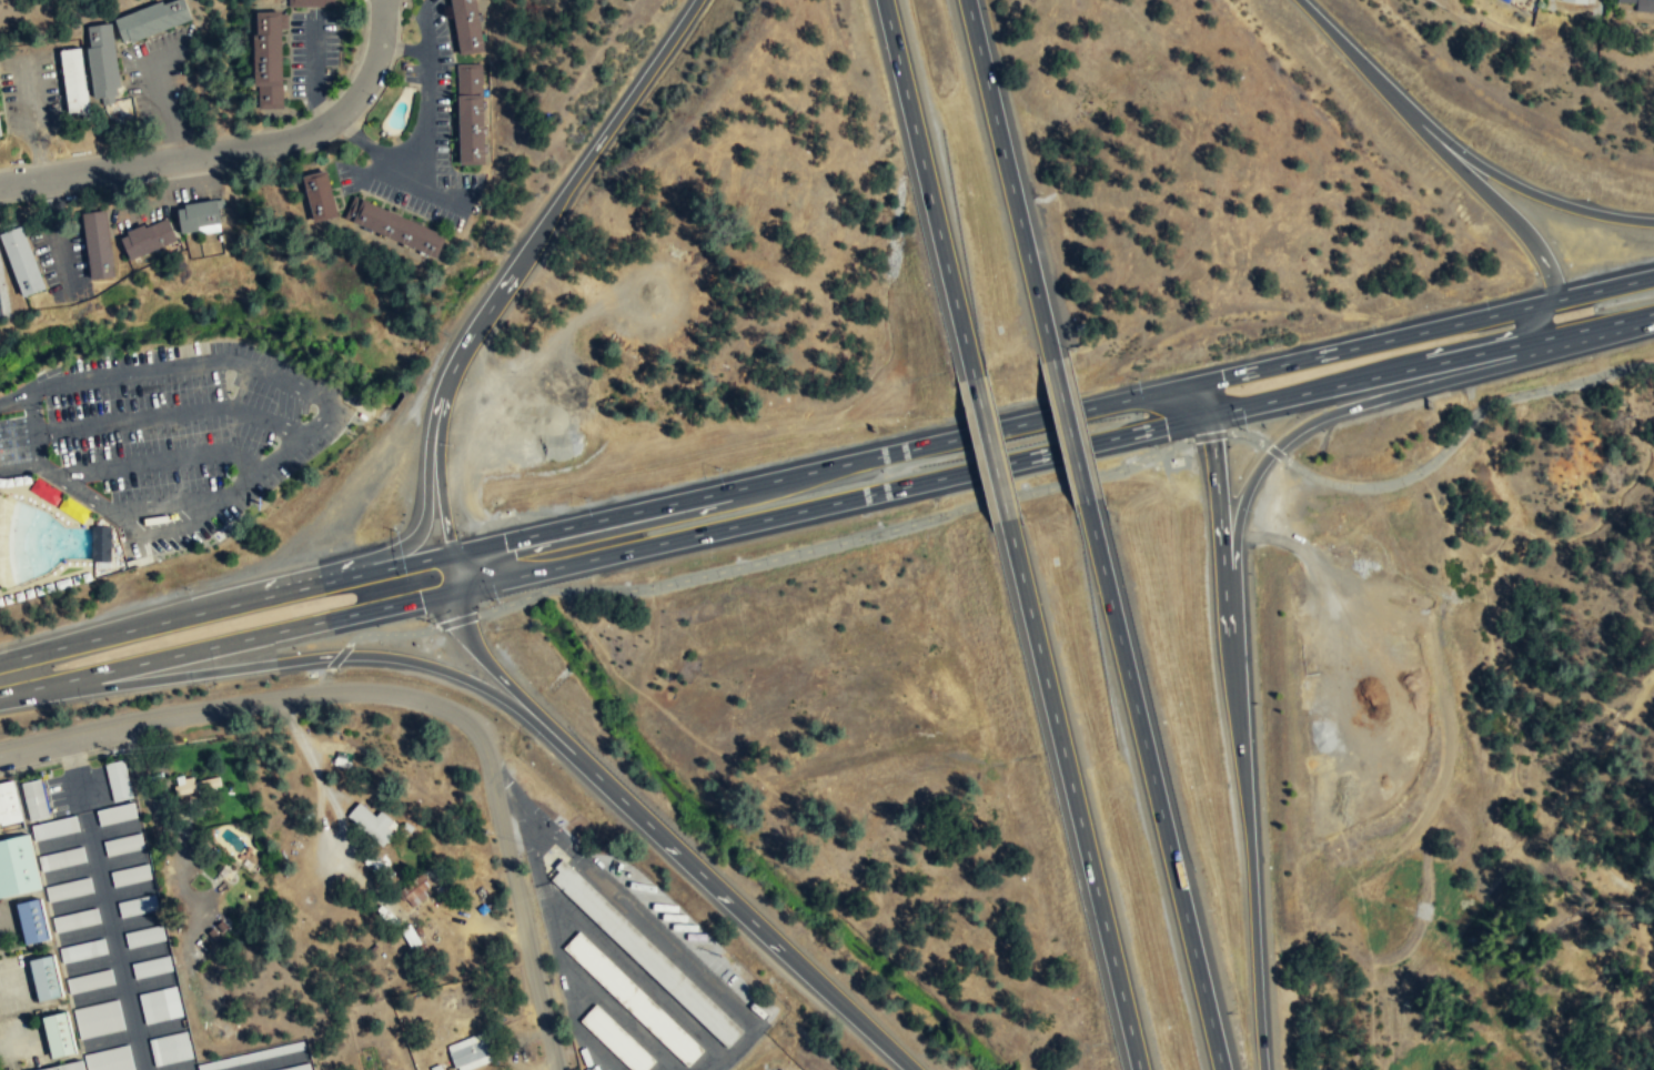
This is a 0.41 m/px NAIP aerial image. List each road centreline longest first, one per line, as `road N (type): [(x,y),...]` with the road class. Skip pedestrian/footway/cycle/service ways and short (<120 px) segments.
road 1 (primary): [(1554,300),(452,556)]
road 2 (primary): [(454,592),(1523,343)]
road 3 (motorway): [(710,0),(450,367),(416,538),(297,589)]
road 4 (motorway): [(1270,1069),(1220,480),(1207,415),(1172,390)]
road 5 (residential): [(0,753),(162,716),(381,692),(434,704),(473,728),(502,831)]
road 6 (motorway): [(17,693),(317,658),(397,659),(485,688),(576,754)]
road 7 (motorway): [(1222,1069),(1087,502)]
road 8 (motorway): [(1007,519),(1141,1069)]
road 9 (motorway): [(1226,613),(1239,508),(1255,473),(1288,436),(1318,417),(1612,329)]
road 10 (residential): [(0,186),(270,145),(320,130),(363,90),(380,51),(386,0)]
road 11 (primary): [(0,696),(454,592)]
road 12 (primary): [(452,556),(0,663)]
road 13 (motorway): [(576,754),(916,1069)]
road 14 (motorway): [(1653,227),(1576,208),(1504,175),(1386,89),(1300,0)]
road 15 (motorway): [(883,0),(974,377)]
road 16 (motorway): [(1053,360),(967,0)]
road 17 (motorway): [(1523,343),(1554,300),(1541,246),(1386,89)]
road 18 (residential): [(502,831),(555,1069)]
road 19 (motorway): [(454,592),(460,622),(481,654),(576,754)]
road 20 (motorway): [(1087,502),(1053,360)]
road 21 (motorway): [(974,377),(1007,519)]
road 22 (primary): [(1523,343),(1594,335),(1653,316)]
road 23 (motorway): [(433,431),(452,556)]

